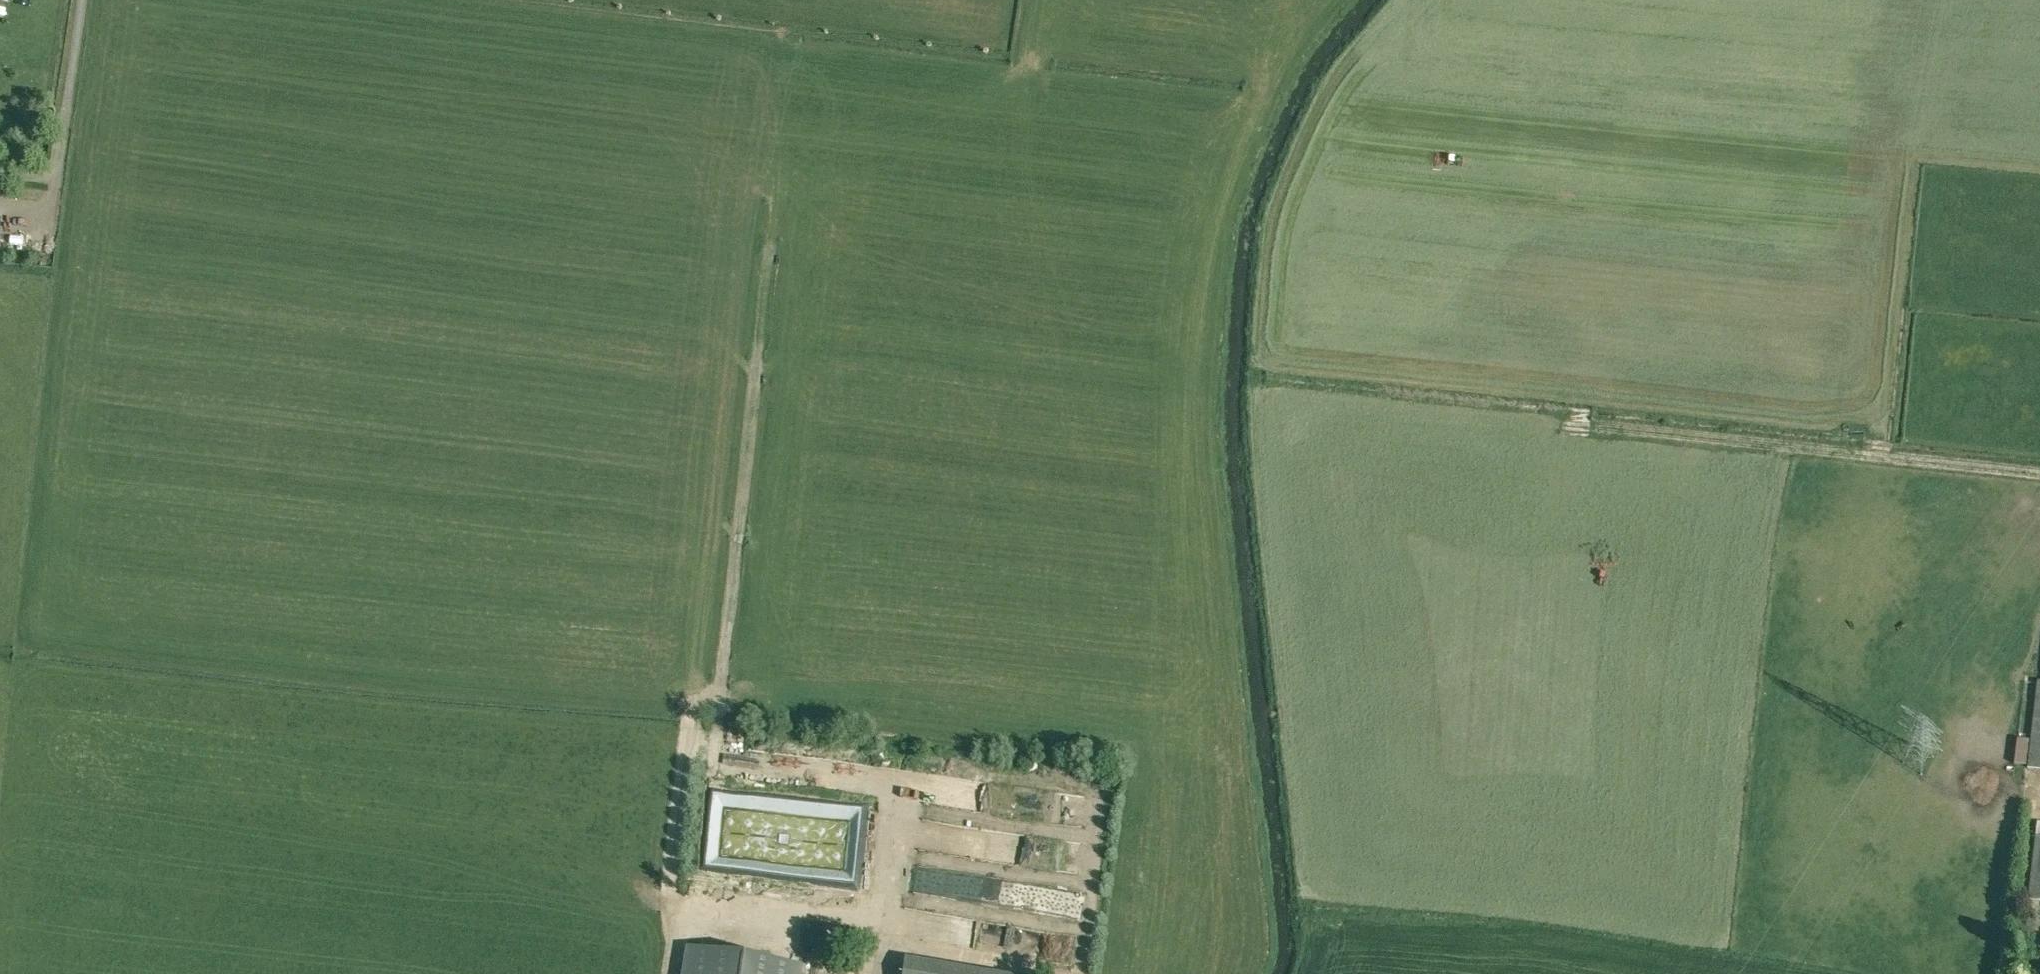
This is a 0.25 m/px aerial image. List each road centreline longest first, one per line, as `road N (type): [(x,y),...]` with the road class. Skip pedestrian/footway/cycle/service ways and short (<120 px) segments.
road 1 (unclassified): [(82,0),(57,165),(47,175),(0,174)]

